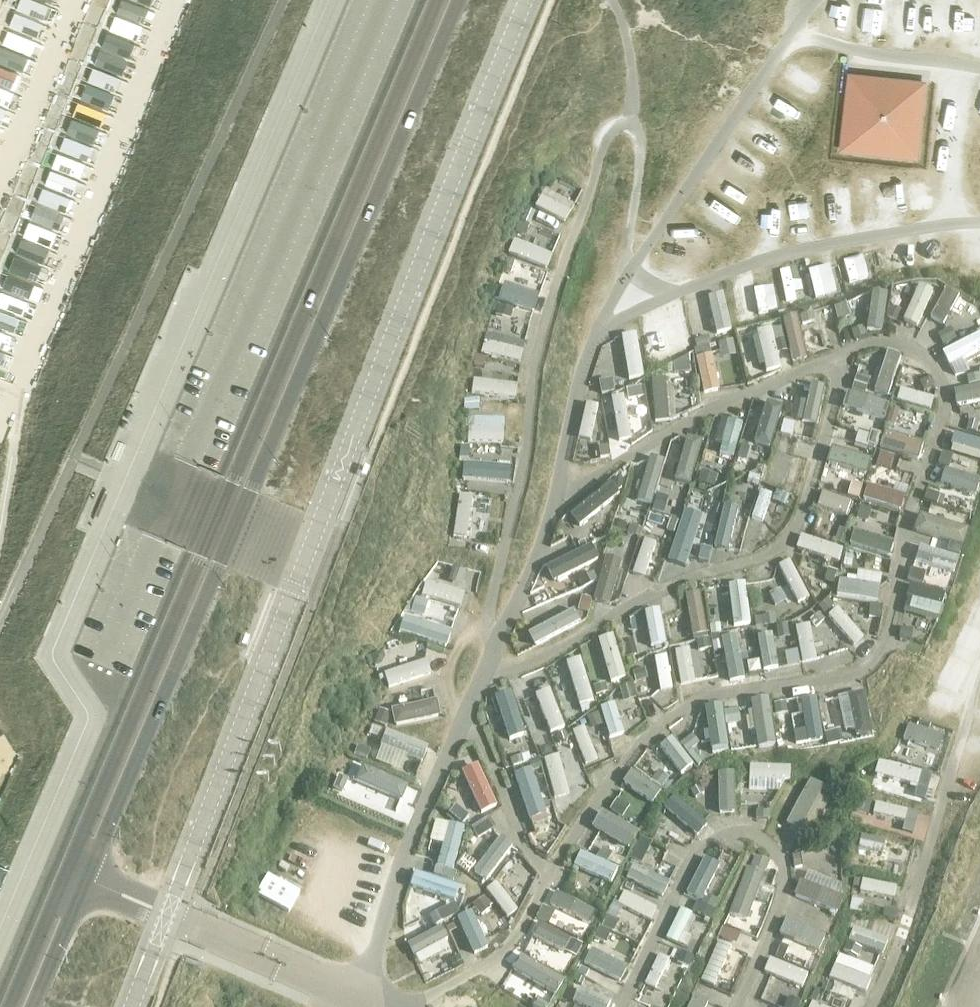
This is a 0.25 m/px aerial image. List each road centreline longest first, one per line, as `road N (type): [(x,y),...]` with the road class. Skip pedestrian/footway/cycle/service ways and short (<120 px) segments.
road 1 (primary): [(30,1006),(459,0)]
road 2 (primary): [(436,0),(9,1006)]

